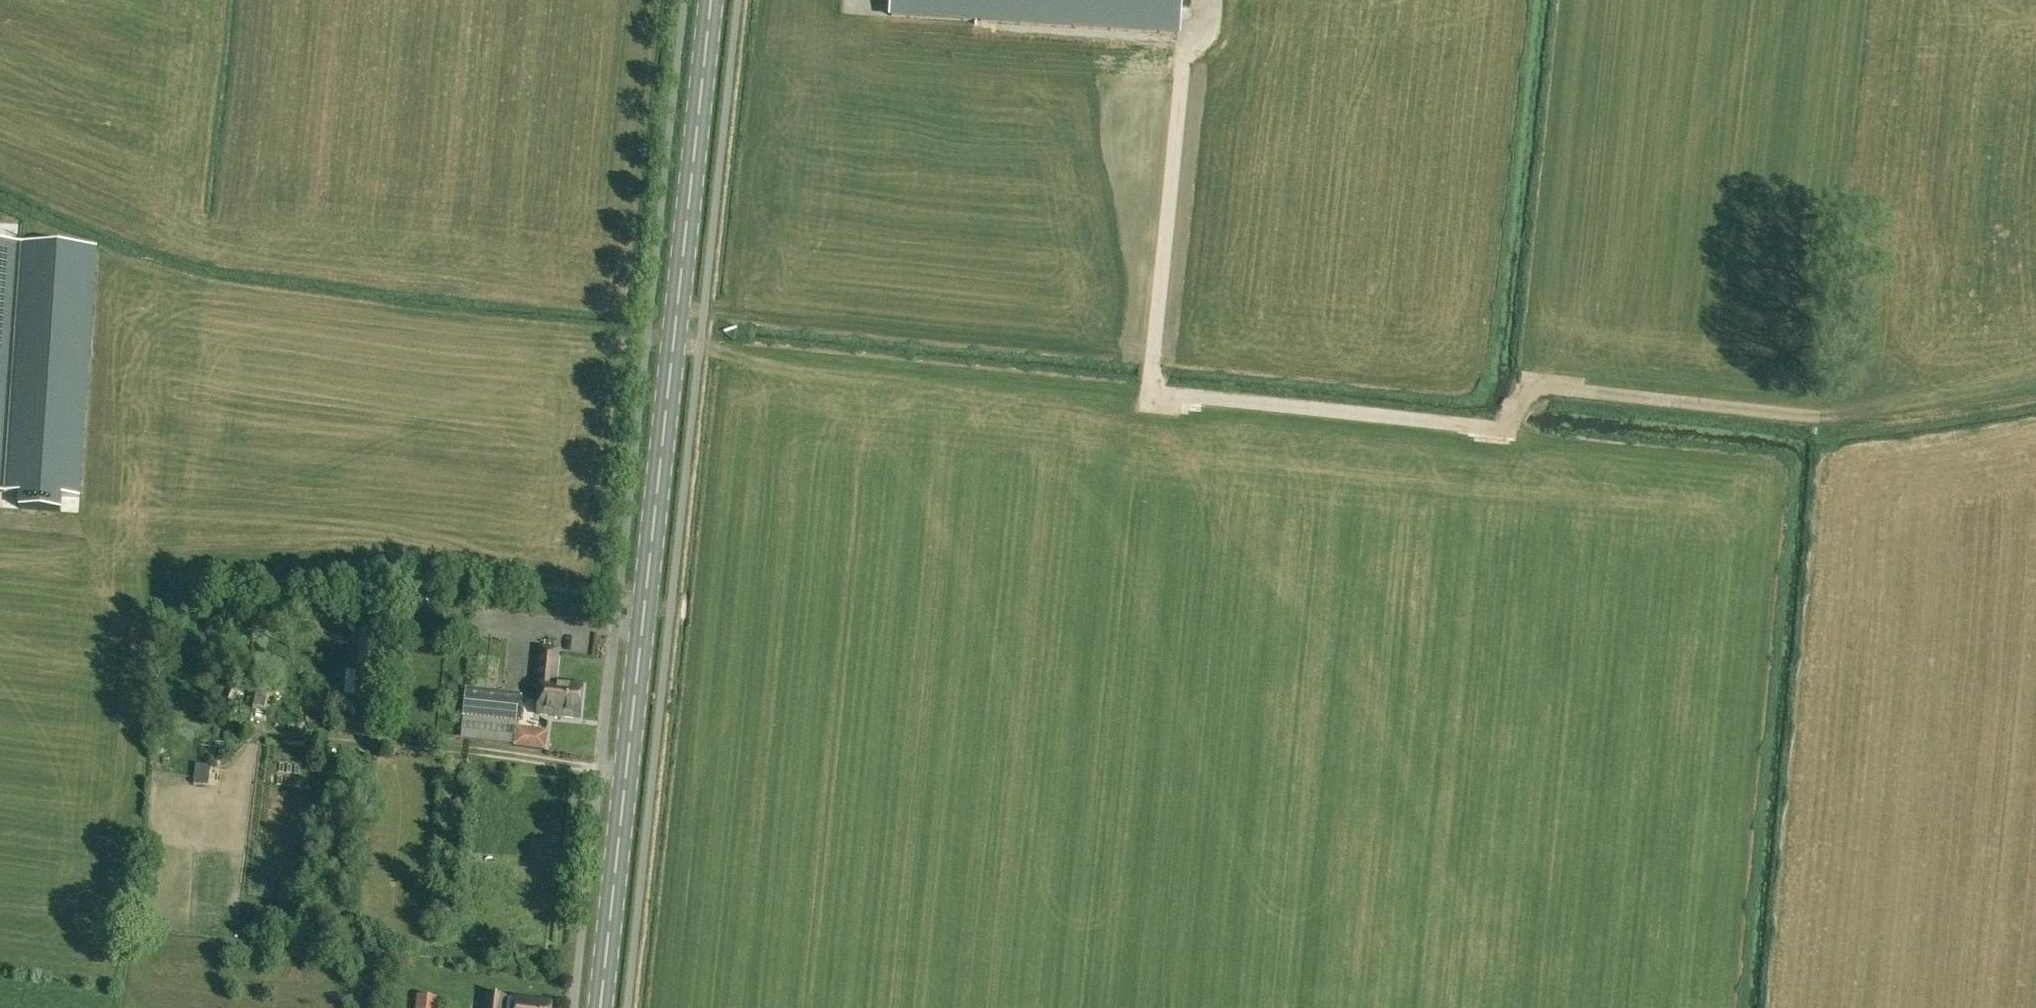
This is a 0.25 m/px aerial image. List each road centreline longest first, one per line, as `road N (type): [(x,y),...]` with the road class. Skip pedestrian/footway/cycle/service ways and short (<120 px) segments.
road 1 (secondary): [(600,1007),(711,0)]
road 2 (track): [(1148,386),(1181,58),(1200,32),(1203,0)]

